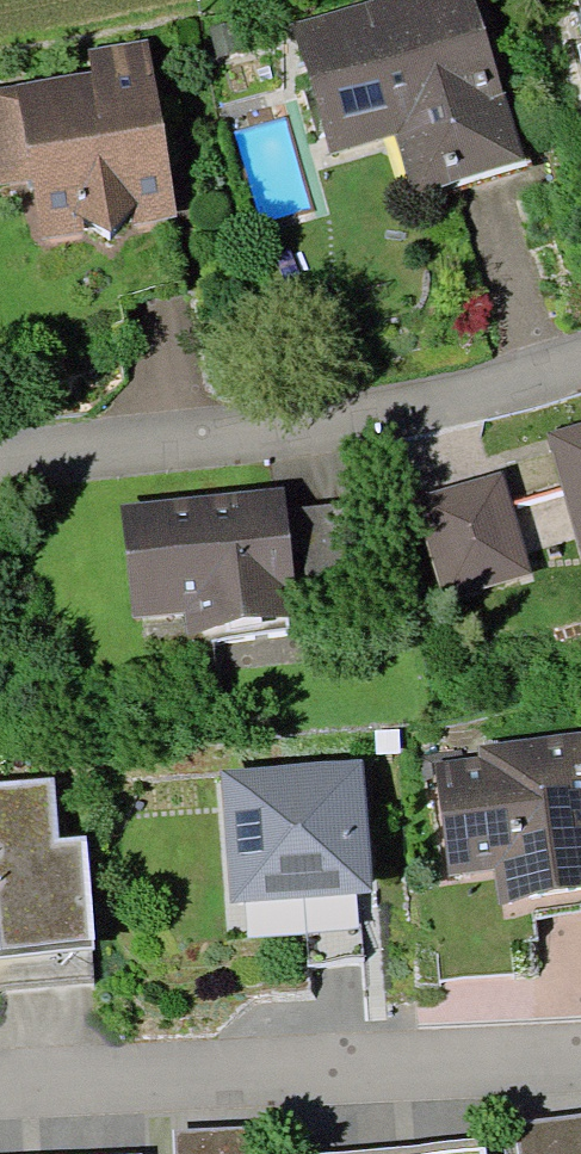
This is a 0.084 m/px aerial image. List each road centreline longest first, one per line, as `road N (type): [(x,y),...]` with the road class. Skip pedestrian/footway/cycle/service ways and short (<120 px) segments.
road 1 (residential): [(0,464),(248,436),(580,366)]
road 2 (residential): [(580,1060),(0,1076)]

